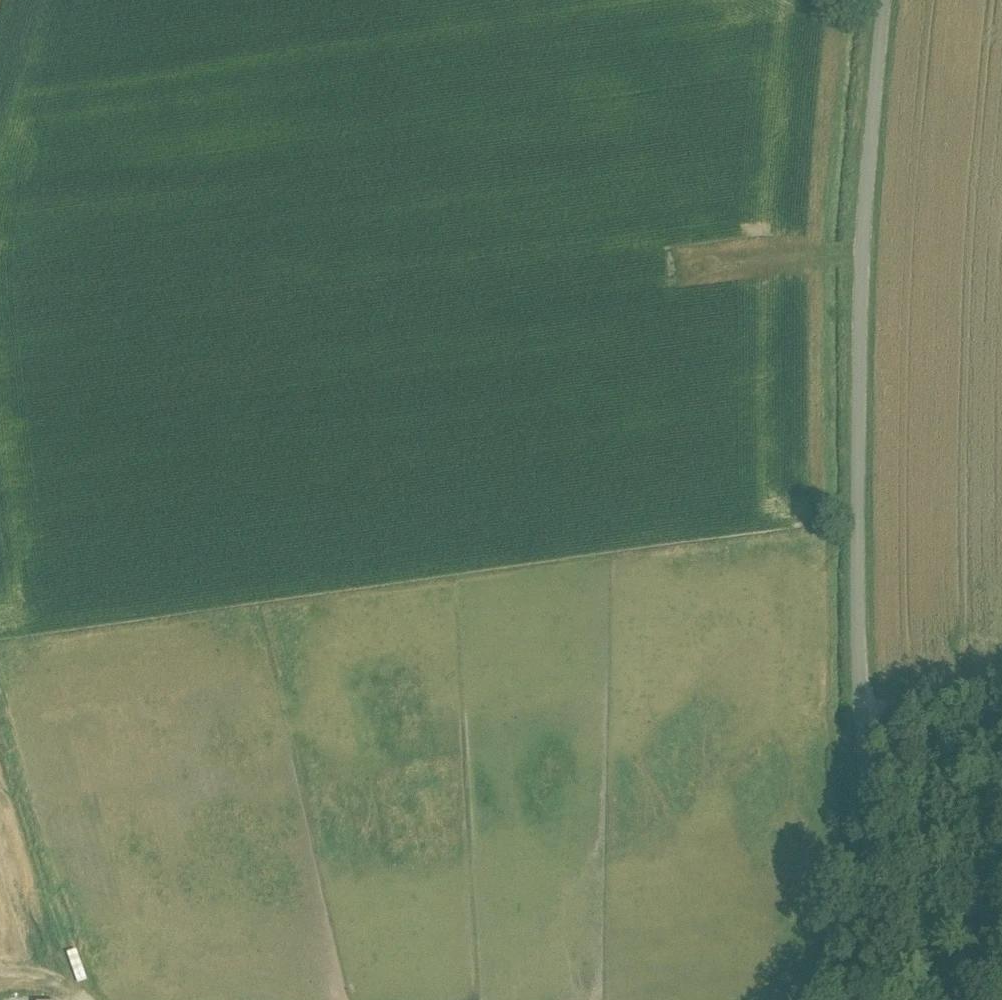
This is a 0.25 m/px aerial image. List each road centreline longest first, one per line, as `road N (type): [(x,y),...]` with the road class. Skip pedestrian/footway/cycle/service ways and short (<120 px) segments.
road 1 (unclassified): [(884,0),(861,318),(860,657),(872,883),(859,999)]
road 2 (track): [(82,999),(0,740)]
road 3 (track): [(862,691),(1001,710)]

